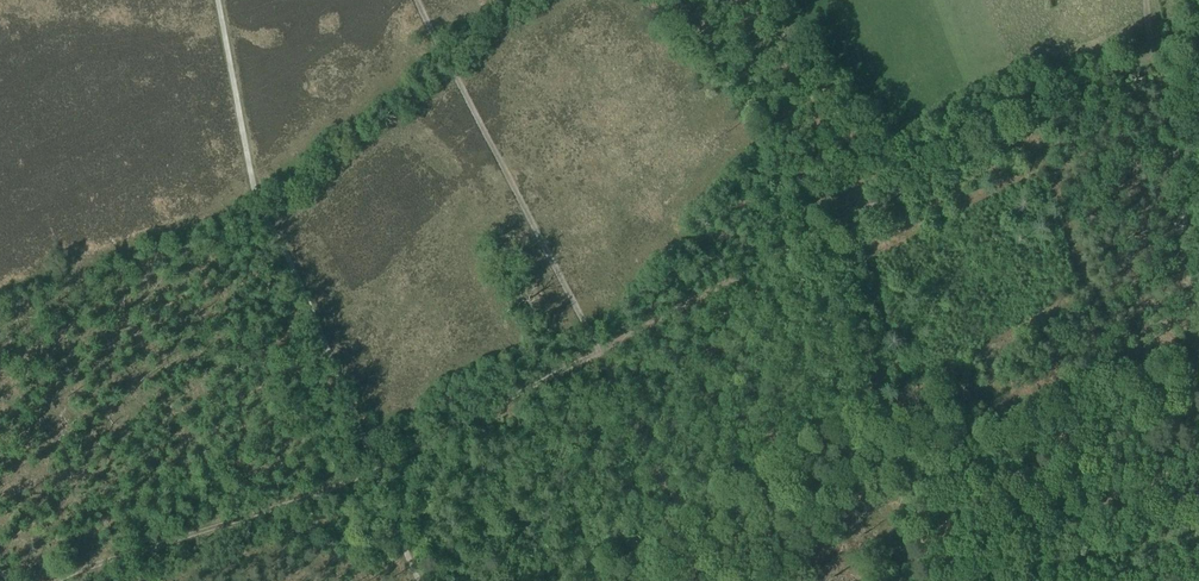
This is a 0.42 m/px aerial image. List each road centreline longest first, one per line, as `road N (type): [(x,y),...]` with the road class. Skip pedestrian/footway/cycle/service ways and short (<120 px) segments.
road 1 (track): [(86,580),(364,465),(611,349),(965,162),(1198,50)]
road 2 (track): [(1157,71),(1198,322)]

